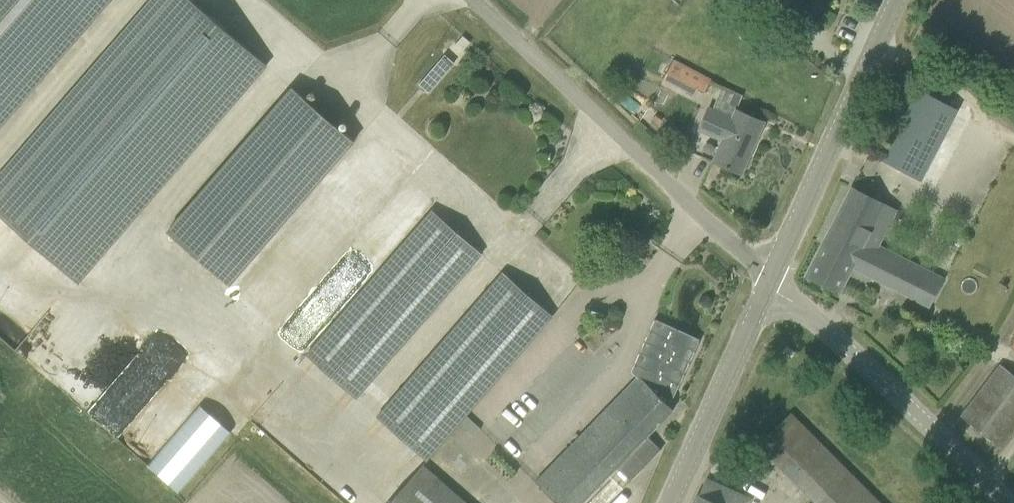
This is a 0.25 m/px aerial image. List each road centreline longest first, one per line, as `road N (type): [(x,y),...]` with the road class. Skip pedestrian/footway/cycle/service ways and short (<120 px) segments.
road 1 (unclassified): [(771,276),(474,0)]
road 2 (tertiary): [(996,502),(771,276)]
road 3 (tertiary): [(771,276),(901,0)]
road 4 (tertiary): [(670,502),(771,276)]

